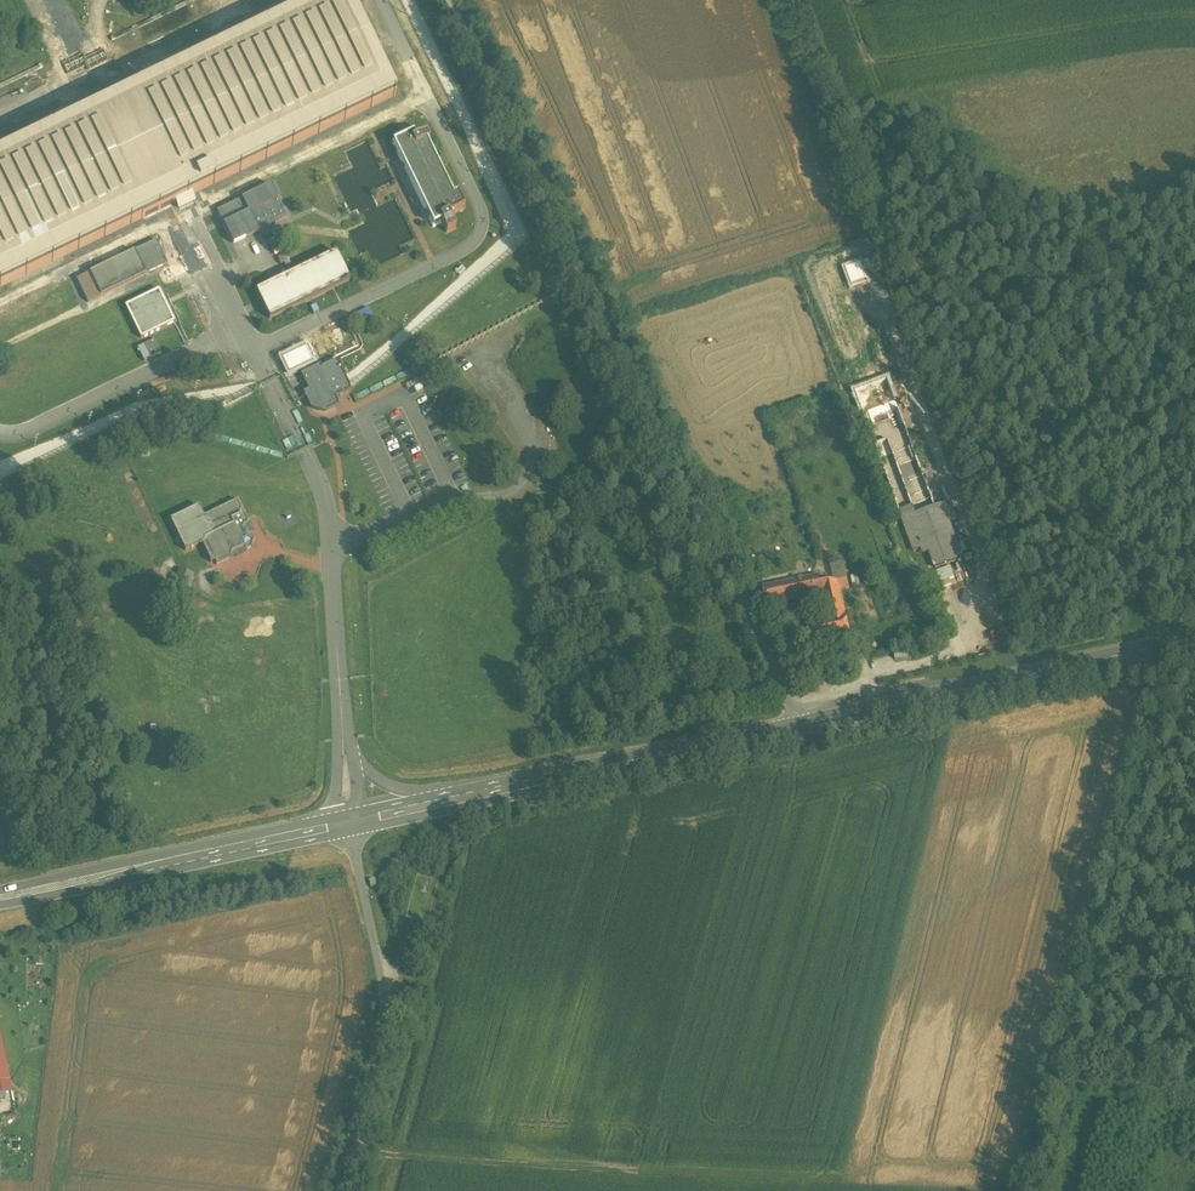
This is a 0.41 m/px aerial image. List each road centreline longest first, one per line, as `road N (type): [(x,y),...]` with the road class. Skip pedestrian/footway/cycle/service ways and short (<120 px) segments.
road 1 (unclassified): [(451,0),(796,726)]
road 2 (secondary): [(346,824),(796,726)]
road 3 (secondary): [(796,726),(1194,641)]
road 4 (unclassified): [(347,1190),(388,988),(346,824)]
road 5 (secondary): [(0,898),(346,824)]

